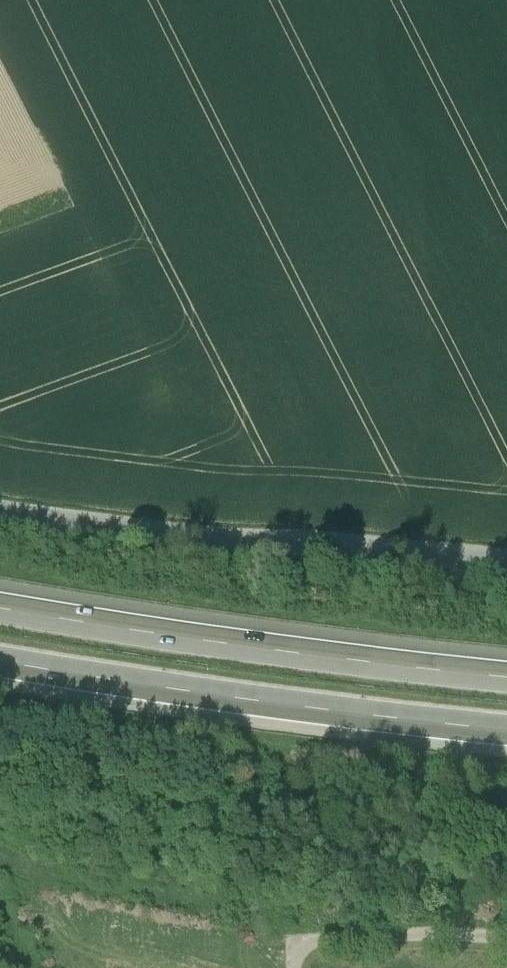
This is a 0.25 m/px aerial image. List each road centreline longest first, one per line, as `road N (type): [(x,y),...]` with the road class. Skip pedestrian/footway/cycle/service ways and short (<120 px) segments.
road 1 (motorway): [(0,662),(506,733)]
road 2 (motorway): [(506,680),(0,611)]
road 3 (unclassified): [(0,511),(216,543),(506,558)]

